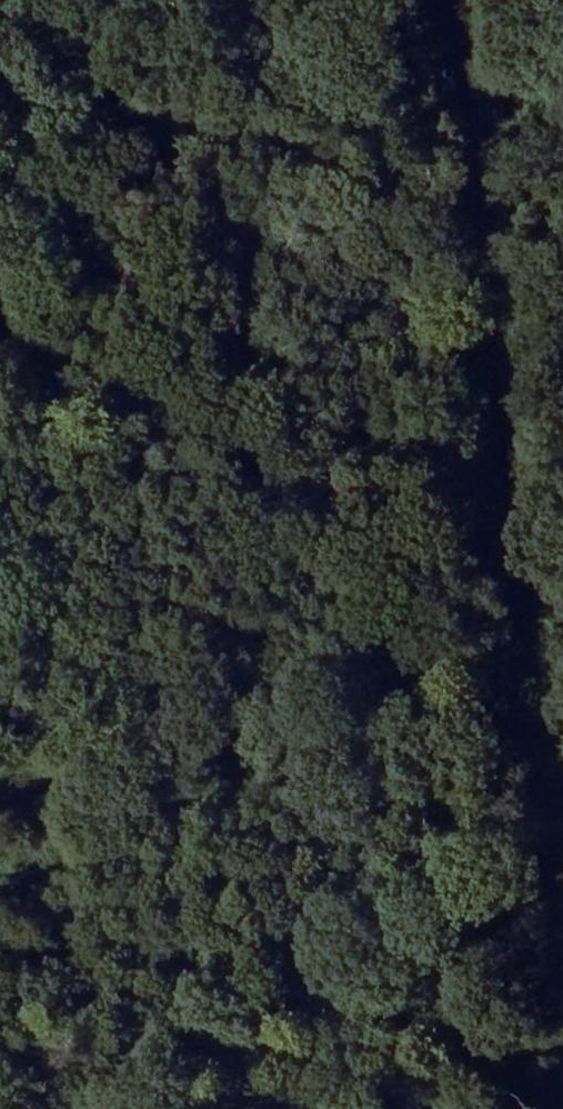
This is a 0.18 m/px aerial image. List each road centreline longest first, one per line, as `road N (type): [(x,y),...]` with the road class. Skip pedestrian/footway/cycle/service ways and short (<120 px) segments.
road 1 (track): [(459,0),(562,781)]

